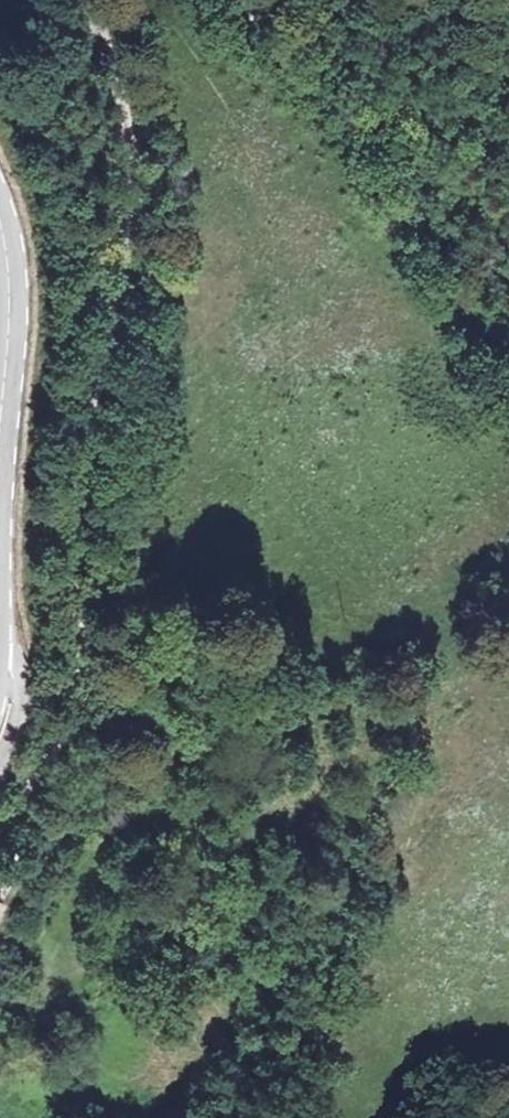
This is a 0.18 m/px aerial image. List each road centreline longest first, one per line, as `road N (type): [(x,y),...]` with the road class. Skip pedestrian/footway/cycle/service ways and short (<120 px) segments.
road 1 (track): [(0,822),(56,746),(82,662),(66,566),(73,481),(95,347),(118,290),(115,215),(131,142),(124,100),(85,0)]
road 2 (track): [(508,363),(461,310),(424,216),(372,121),(323,68),(221,0)]
road 3 (secondary): [(0,212),(13,294),(0,471)]

